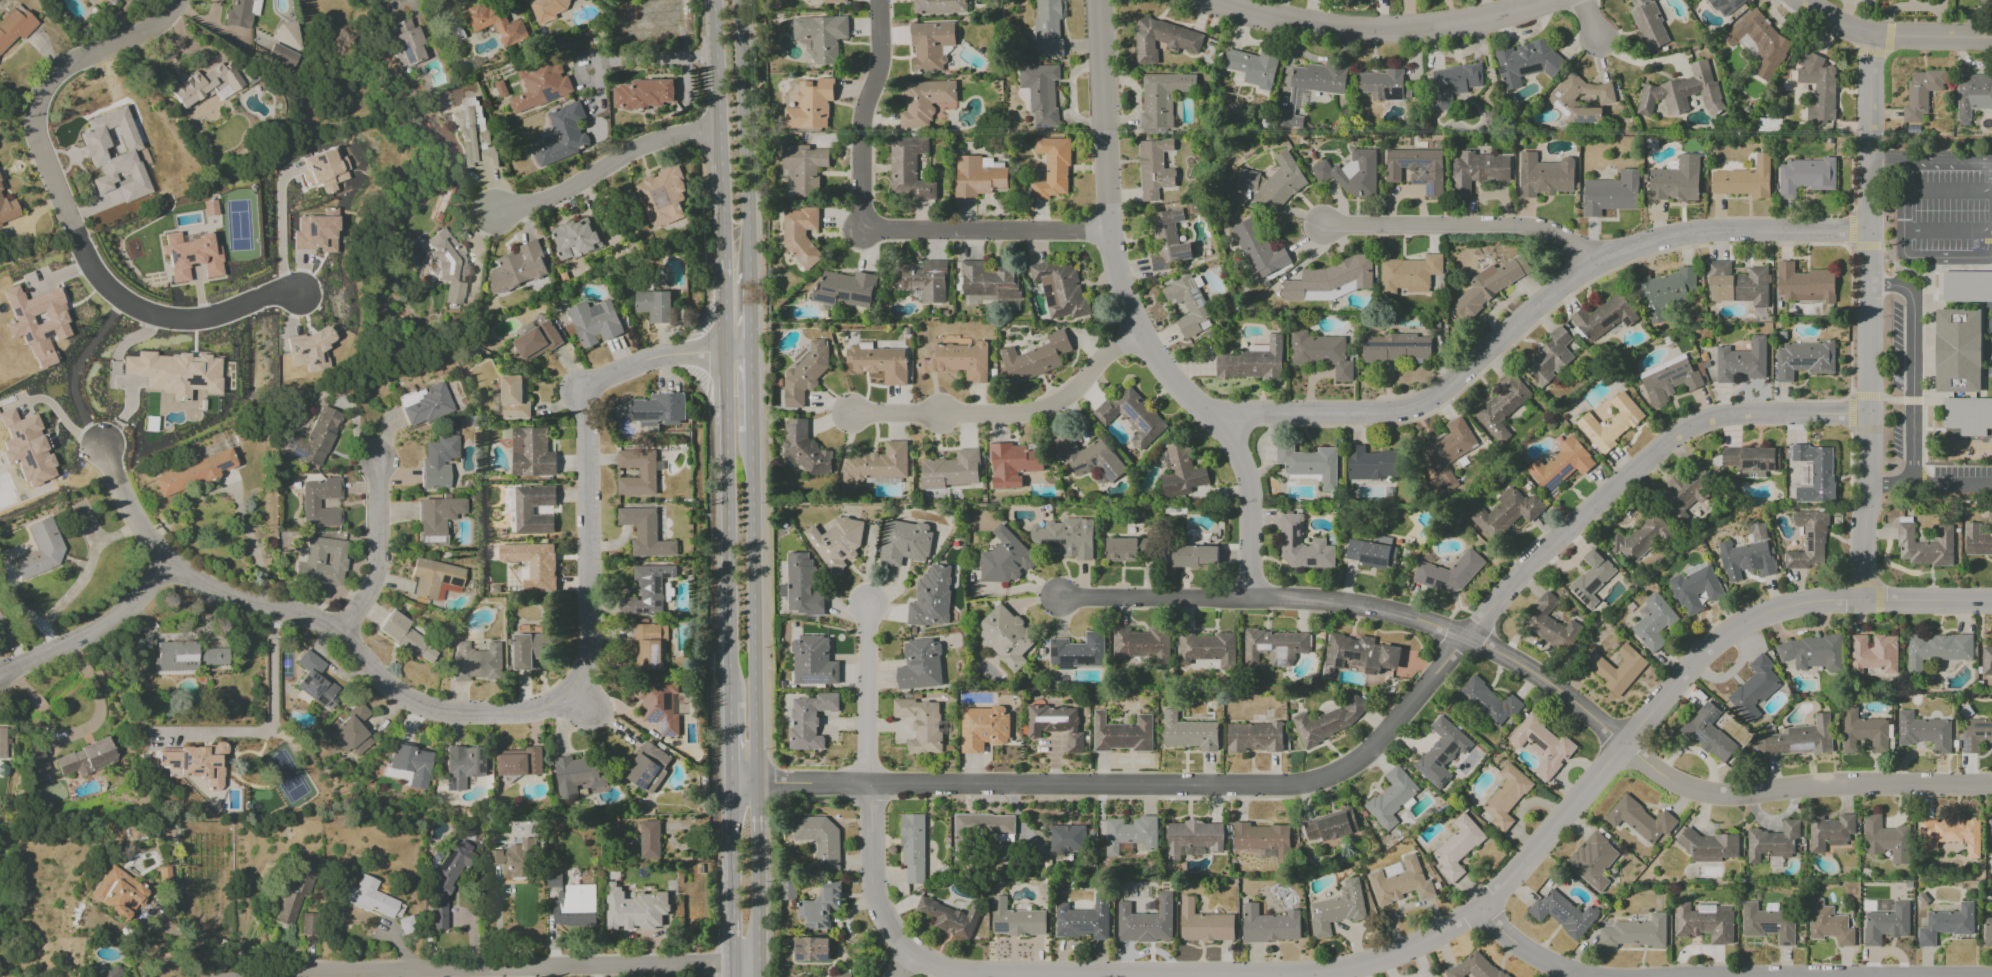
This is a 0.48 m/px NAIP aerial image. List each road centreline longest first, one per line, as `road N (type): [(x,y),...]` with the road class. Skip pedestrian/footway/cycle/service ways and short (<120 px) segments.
road 1 (residential): [(1867,415),(1725,415),(1670,437),(1520,574),(1374,753),(1302,786),(867,782)]
road 2 (residential): [(103,448),(163,567),(225,596),(337,626),(399,696),(433,711),(586,704),(580,389),(657,359),(749,353)]
road 3 (residential): [(1991,785),(1856,783),(1734,796),(1670,779),(1576,706),(1468,638),(1356,603),(1251,598)]
road 4 (residential): [(1870,231),(1721,232),(1647,242),(1591,265),(1435,398),(1386,414),(1212,417)]
road 5 (residential): [(1101,0),(1108,233),(1138,339),(1238,453),(1252,500),(1251,598)]
road 6 (residential): [(173,0),(137,33),(73,59),(43,82),(33,126),(77,239),(120,300),(145,312),(185,320),(296,292)]
road 7 (residential): [(1873,35),(1863,599)]
road 8 (residential): [(1975,976),(1567,974),(1479,916)]
road 9 (residential): [(756,965),(253,976)]
road 10 (residential): [(1108,233),(861,231),(863,117),(881,61),(879,0)]
road 11 (residential): [(1991,600),(1783,606),(1724,636),(1624,747)]
road 12 (residential): [(1624,747),(1479,916),(1399,961),(1348,976)]
road 13 (primary): [(749,353),(737,0)]
road 14 (primary): [(721,353),(726,703)]
road 15 (primary): [(755,782),(750,434)]
road 16 (residential): [(1554,0),(1507,19),(1420,33),(1353,33),(1225,0)]
road 17 (residential): [(1051,976),(955,976),(911,958),(873,893),(867,782)]
road 18 (residential): [(1138,339),(1107,353),(1081,383),(1035,413),(850,416)]
road 19 (residential): [(1591,265),(1557,234),(1519,226),(1322,227)]
road 20 (primary): [(710,0),(718,254)]
road 21 (residential): [(497,215),(655,140),(715,135)]
road 22 (residential): [(163,567),(134,605),(0,676)]
road 23 (residential): [(1804,0),(1873,35),(1991,35)]
road 24 (residential): [(1251,598),(1058,600)]
road 25 (residential): [(867,782),(867,604)]
road 26 (residential): [(378,464),(377,573),(359,608),(337,626)]
road 27 (residential): [(867,782),(726,782)]
road 28 (primary): [(756,965),(755,843)]

